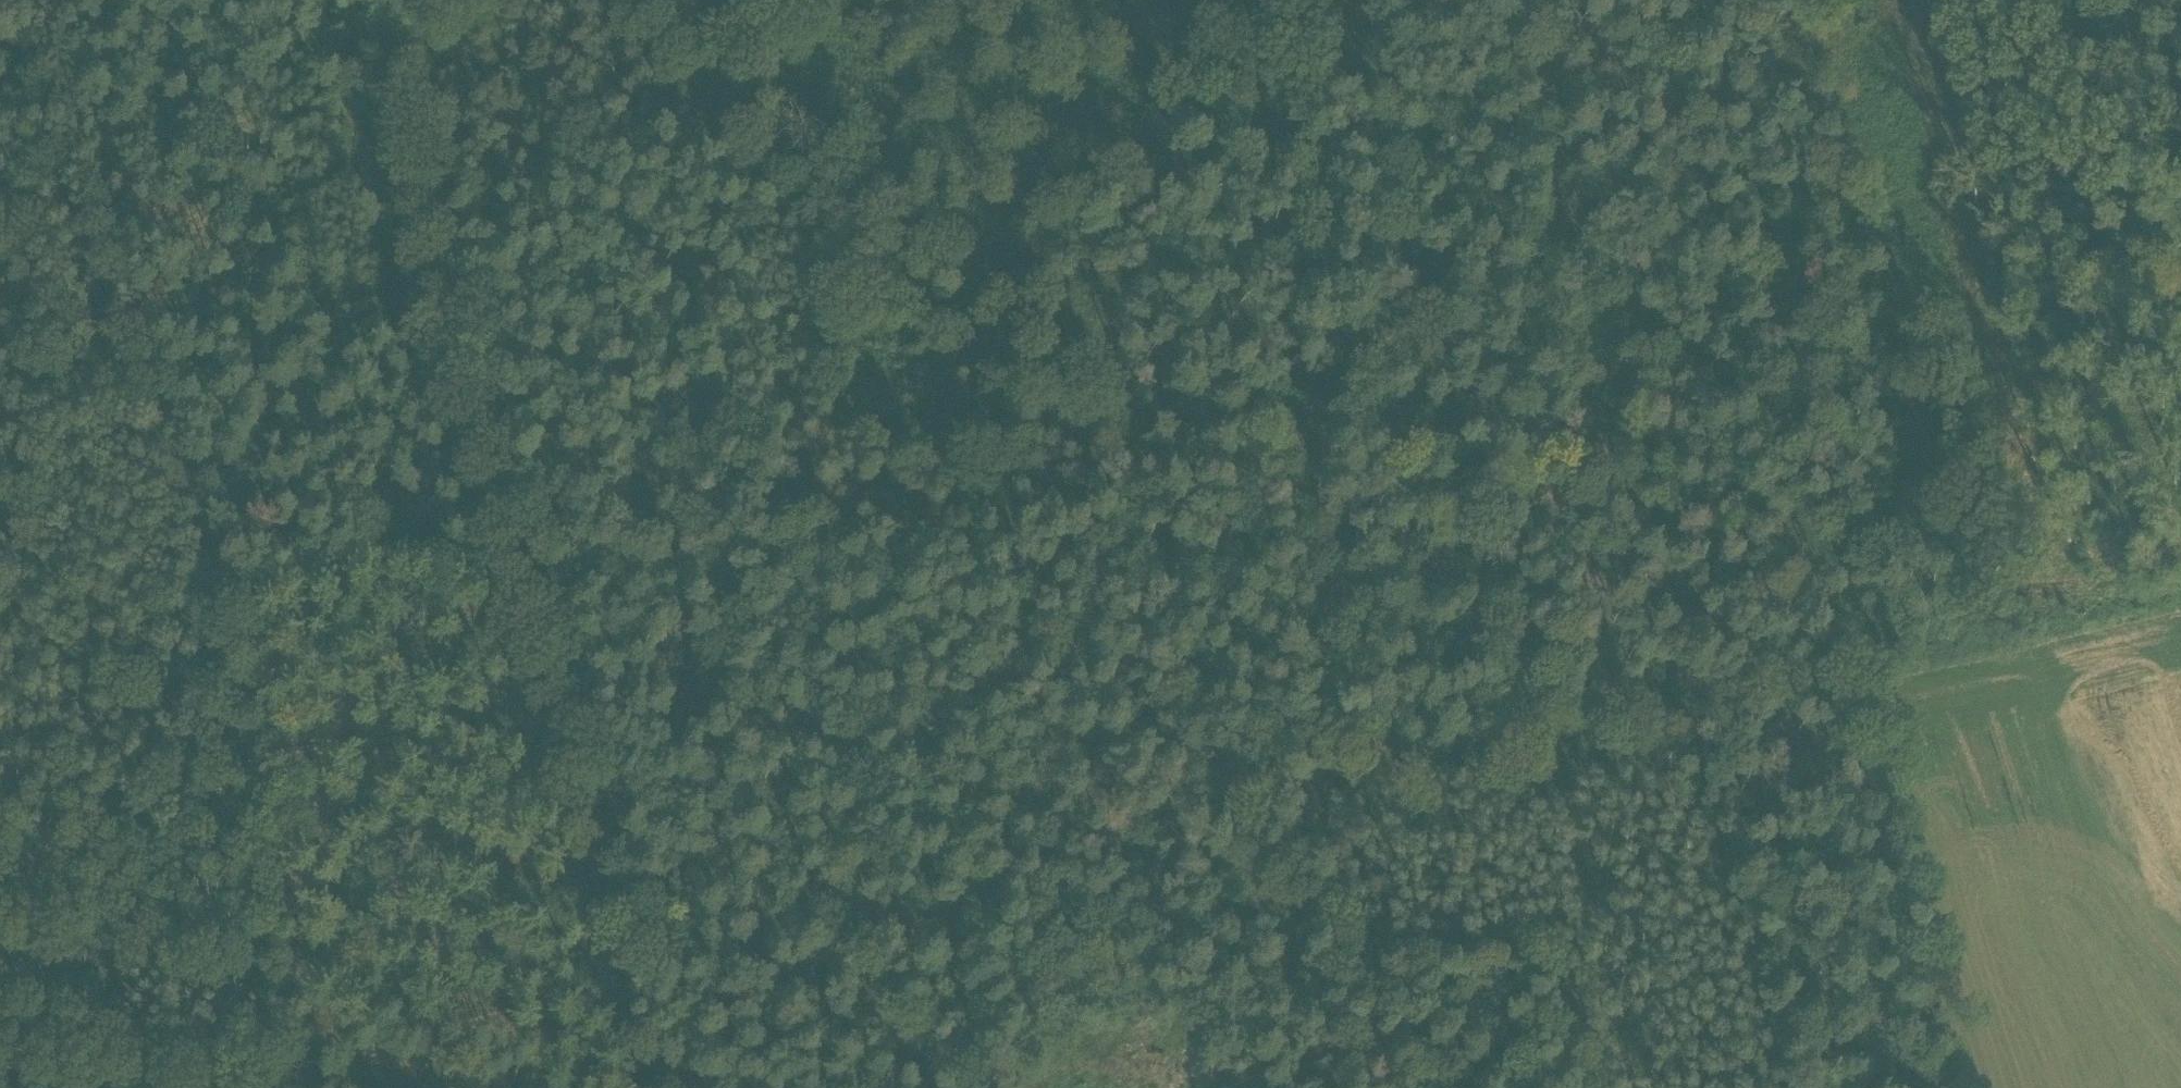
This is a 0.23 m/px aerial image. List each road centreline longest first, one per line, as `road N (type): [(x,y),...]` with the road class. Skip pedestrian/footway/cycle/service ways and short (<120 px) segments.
road 1 (track): [(314,0),(629,1087)]

